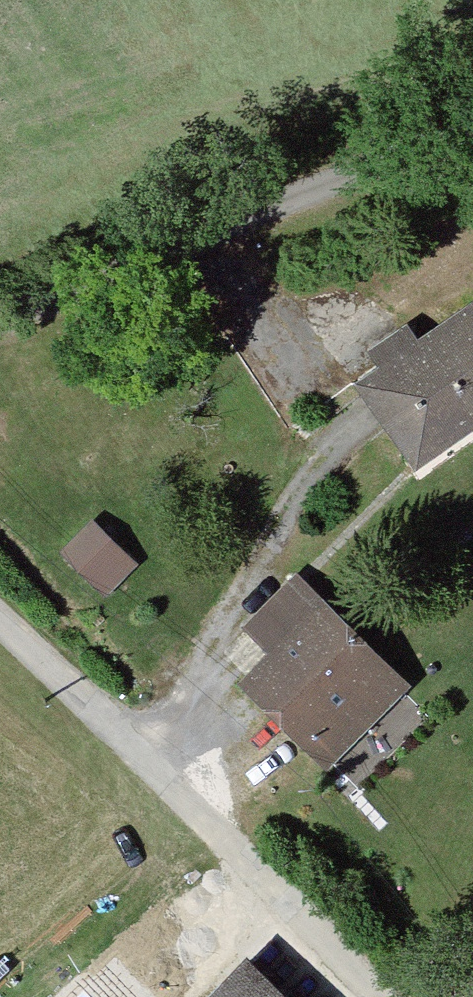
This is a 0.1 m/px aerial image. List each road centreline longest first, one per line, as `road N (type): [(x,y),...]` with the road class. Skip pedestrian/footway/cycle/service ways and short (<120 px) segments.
road 1 (unclassified): [(0,624),(376,996)]
road 2 (track): [(203,237),(472,139)]
road 3 (unclassified): [(0,318),(203,237)]

